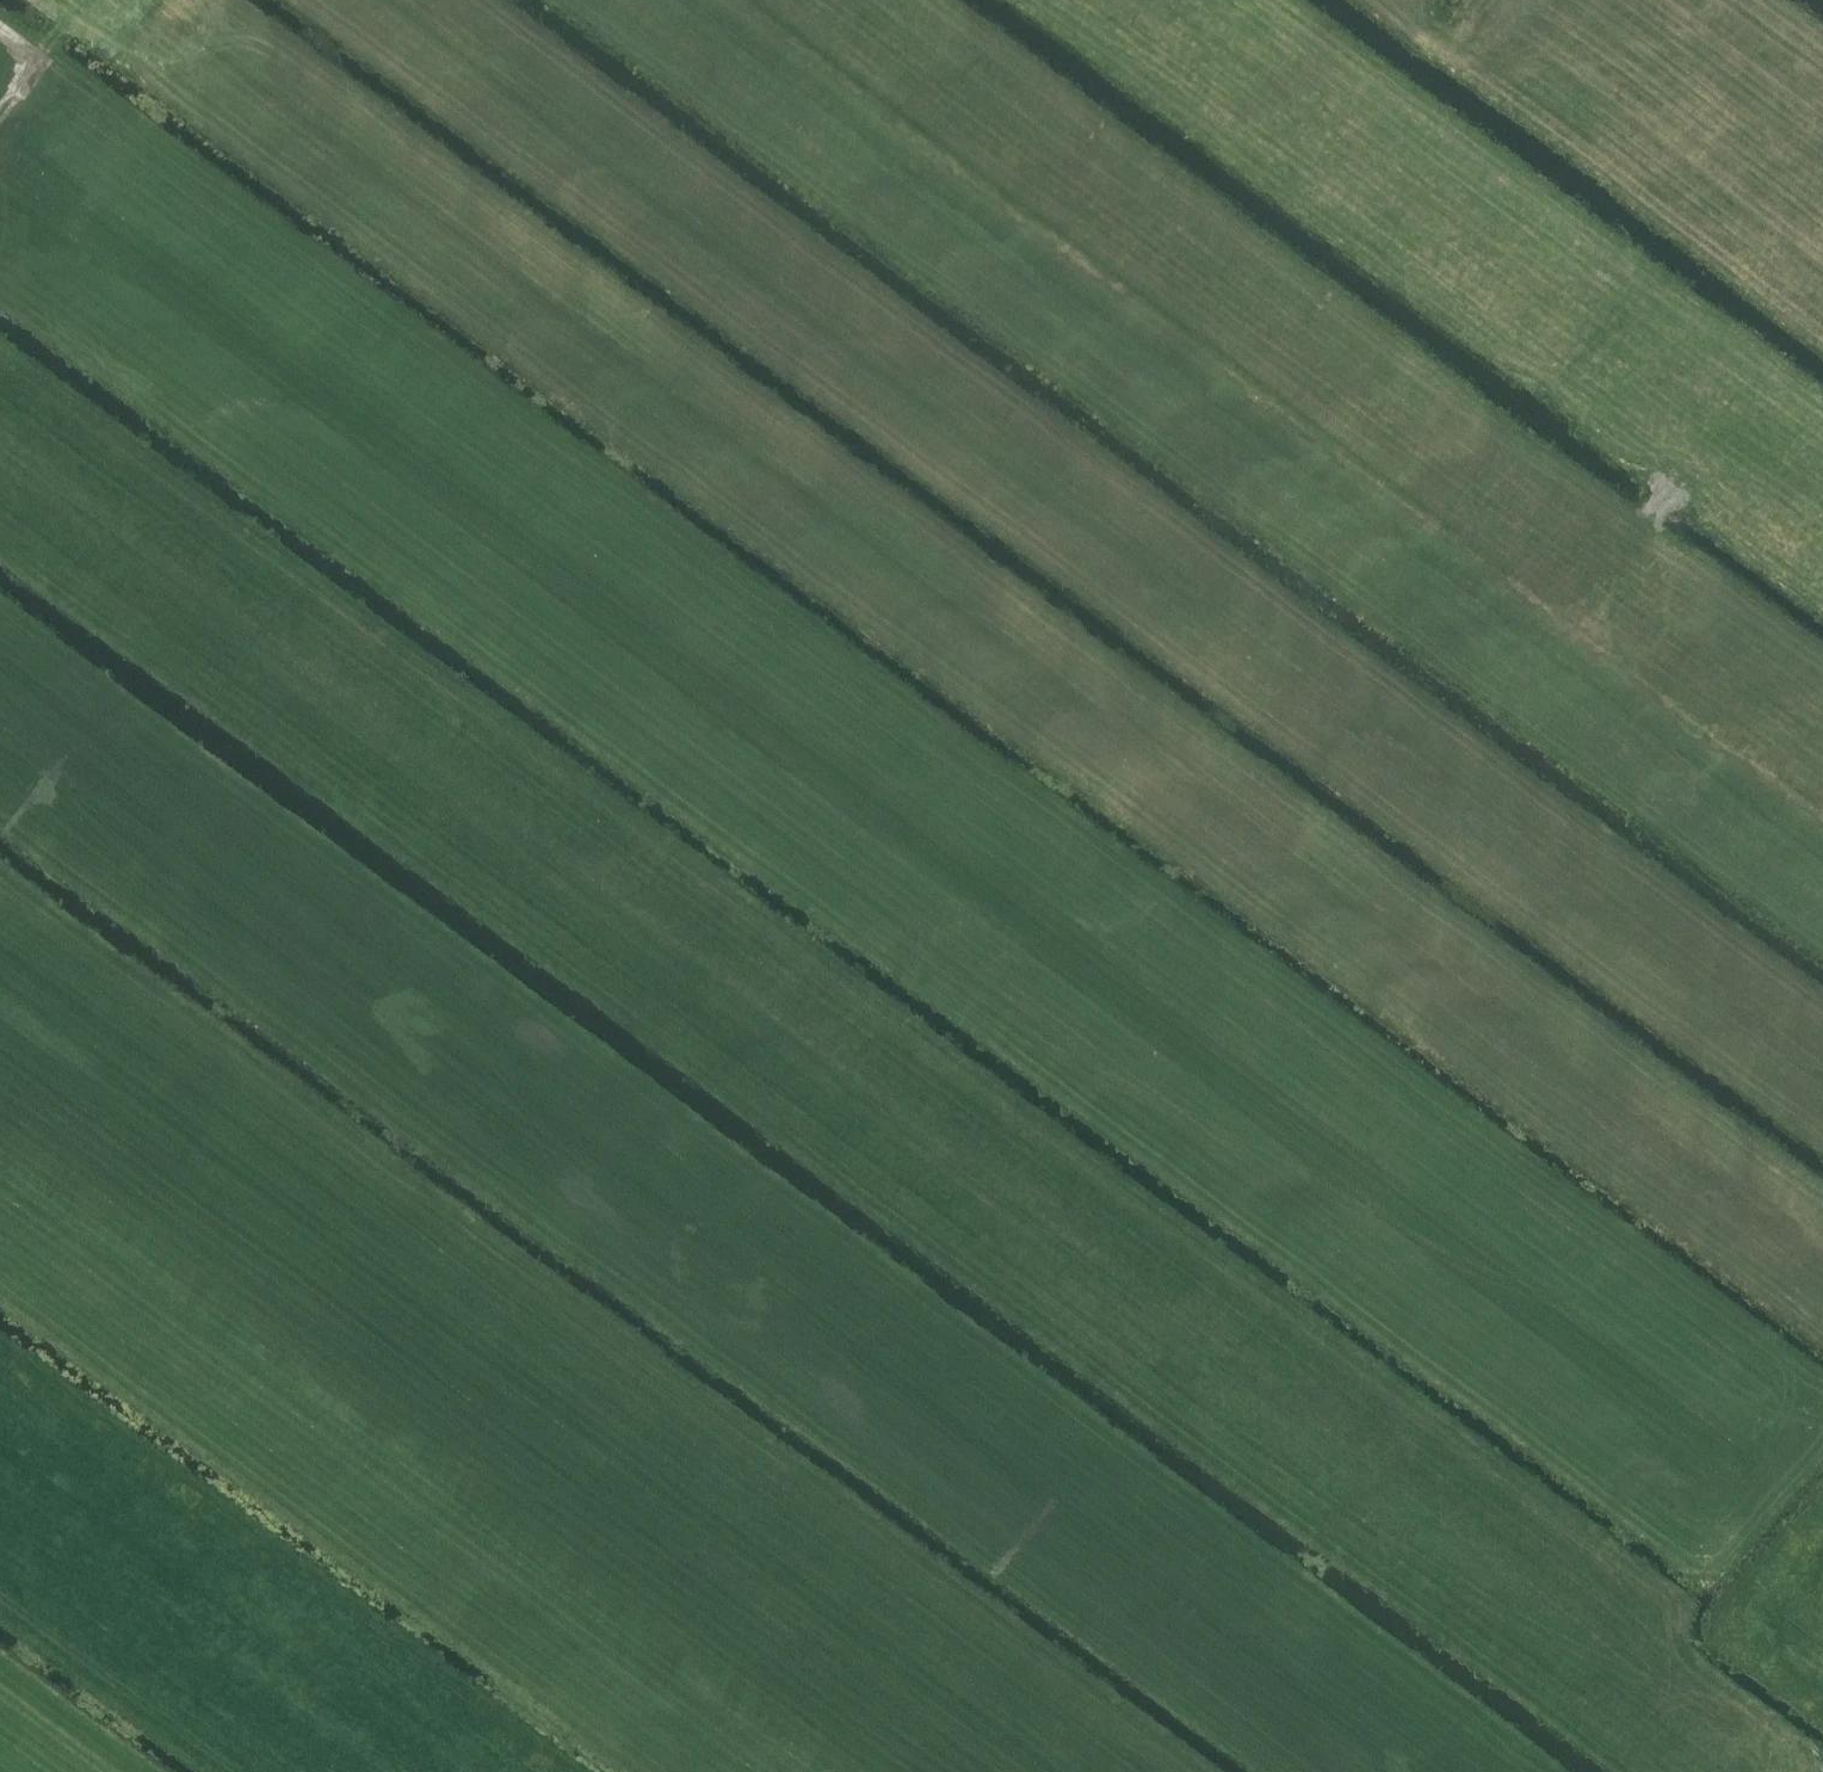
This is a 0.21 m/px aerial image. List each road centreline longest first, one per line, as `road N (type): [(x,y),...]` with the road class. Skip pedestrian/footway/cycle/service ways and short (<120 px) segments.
road 1 (track): [(0,115),(93,0)]

